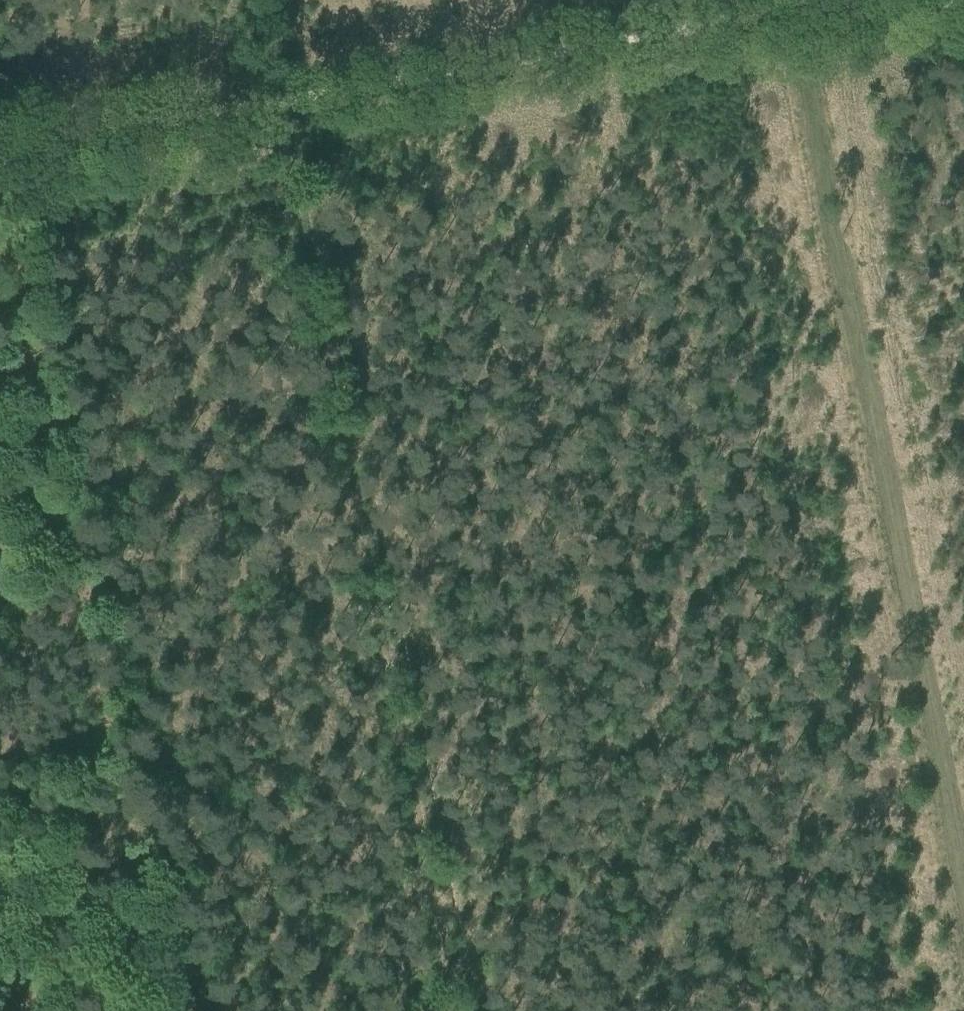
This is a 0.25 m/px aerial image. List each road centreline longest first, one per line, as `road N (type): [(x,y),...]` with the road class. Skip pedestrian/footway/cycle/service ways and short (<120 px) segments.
road 1 (track): [(788,0),(963,909)]
road 2 (track): [(848,0),(0,151)]

